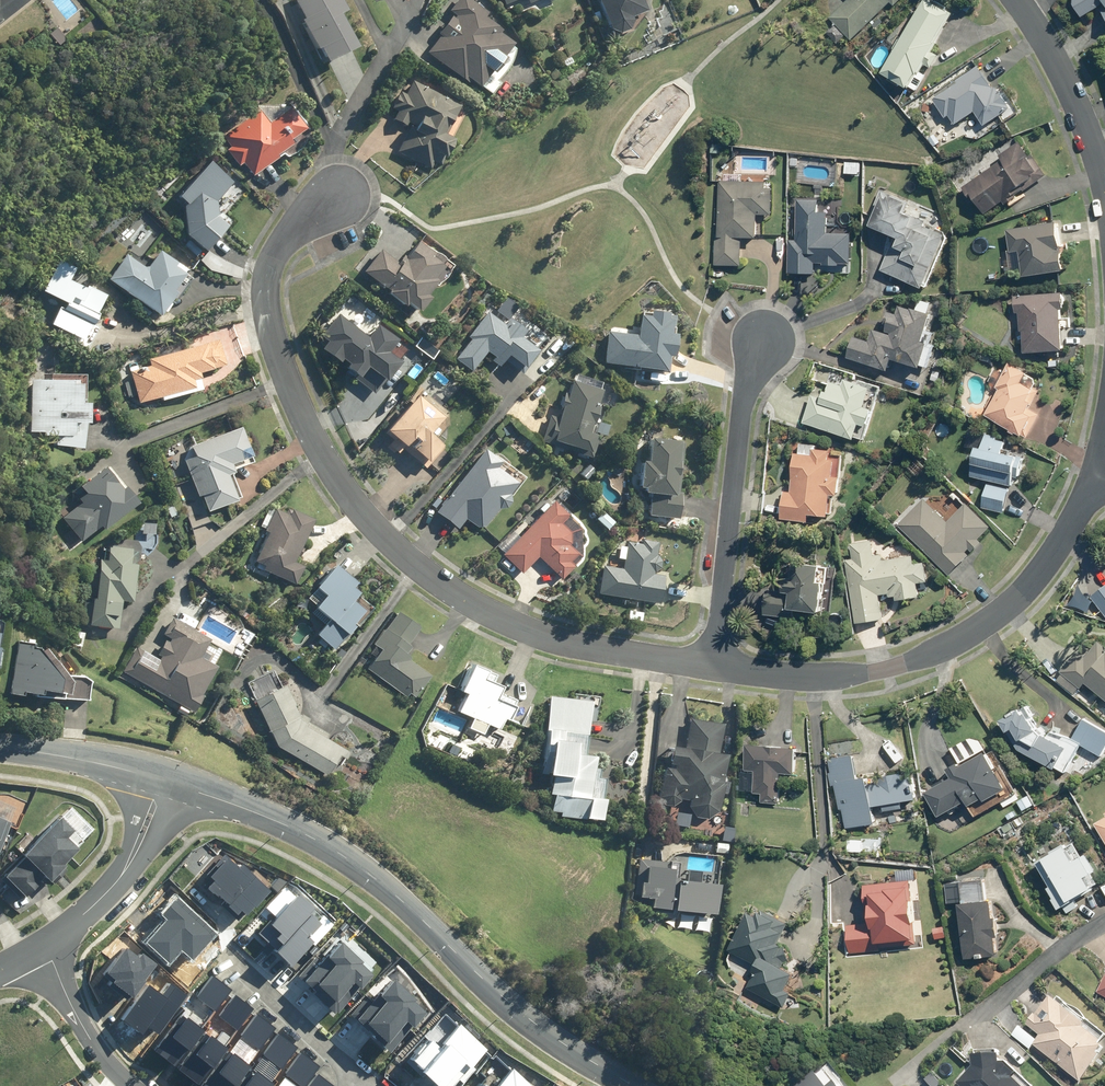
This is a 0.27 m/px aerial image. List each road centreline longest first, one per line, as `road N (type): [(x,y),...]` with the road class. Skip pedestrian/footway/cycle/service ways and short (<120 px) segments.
road 1 (residential): [(341,192),(279,245),(268,273),(265,313),(294,400),(342,489),(389,542),(484,611),(555,637),(716,662)]
road 2 (tertiary): [(165,782),(314,839),(364,873),(499,998),(634,1085)]
road 3 (residential): [(716,662),(868,672),(947,645),(1022,593),(1100,475)]
road 4 (residential): [(767,339),(741,404),(716,662)]
road 5 (residential): [(1104,925),(963,1021),(898,1081)]
road 6 (residential): [(165,782),(131,870),(38,948)]
road 7 (residential): [(1104,182),(1072,91),(1028,13)]
road 8 (residential): [(227,954),(364,1078)]
road 9 (tertiary): [(0,748),(165,782)]
road 10 (residential): [(133,1085),(96,1047),(38,948)]

